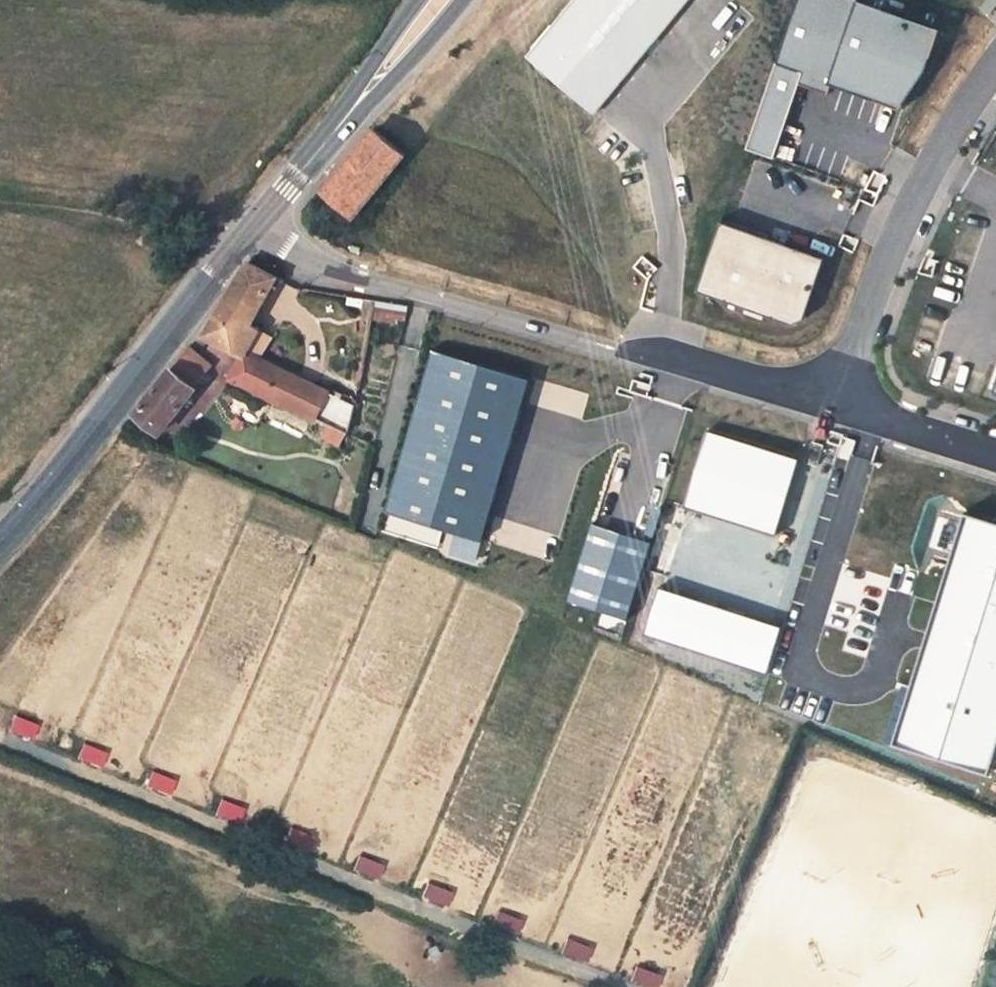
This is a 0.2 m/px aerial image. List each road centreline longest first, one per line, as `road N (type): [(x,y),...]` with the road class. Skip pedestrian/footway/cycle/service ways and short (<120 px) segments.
road 1 (track): [(600,986),(11,744)]
road 2 (unclassified): [(258,225),(353,280),(836,401)]
road 3 (primary): [(0,548),(258,225)]
road 4 (unclassified): [(836,401),(931,169),(995,75)]
road 5 (track): [(0,206),(118,235),(219,273)]
road 6 (unclassified): [(836,401),(995,453)]
road 7 (primary): [(258,225),(360,99)]
road 8 (primary): [(360,99),(420,50),(461,0)]

